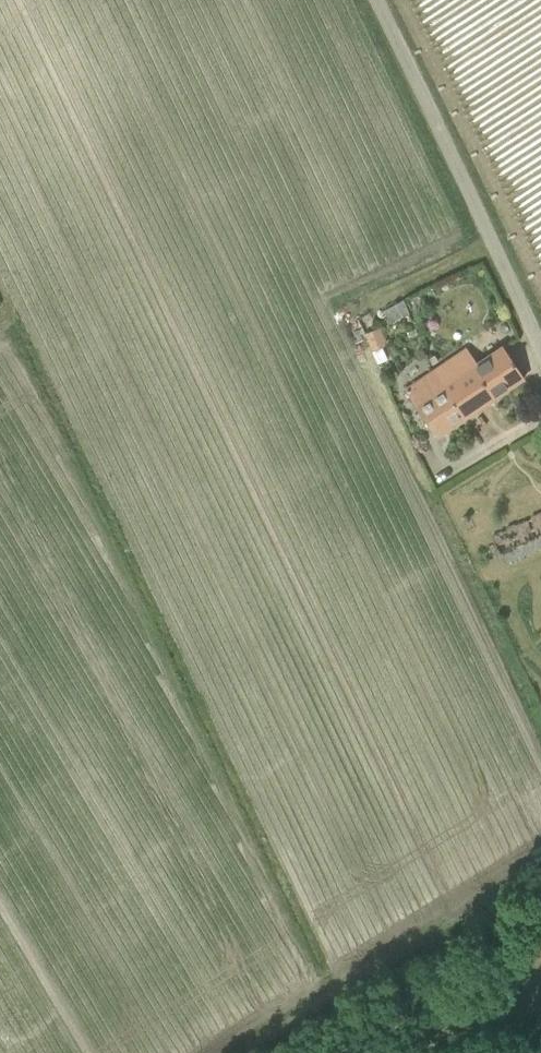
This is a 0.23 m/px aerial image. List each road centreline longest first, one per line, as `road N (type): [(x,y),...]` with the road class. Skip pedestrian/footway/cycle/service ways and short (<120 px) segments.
road 1 (unclassified): [(540,338),(377,0)]

